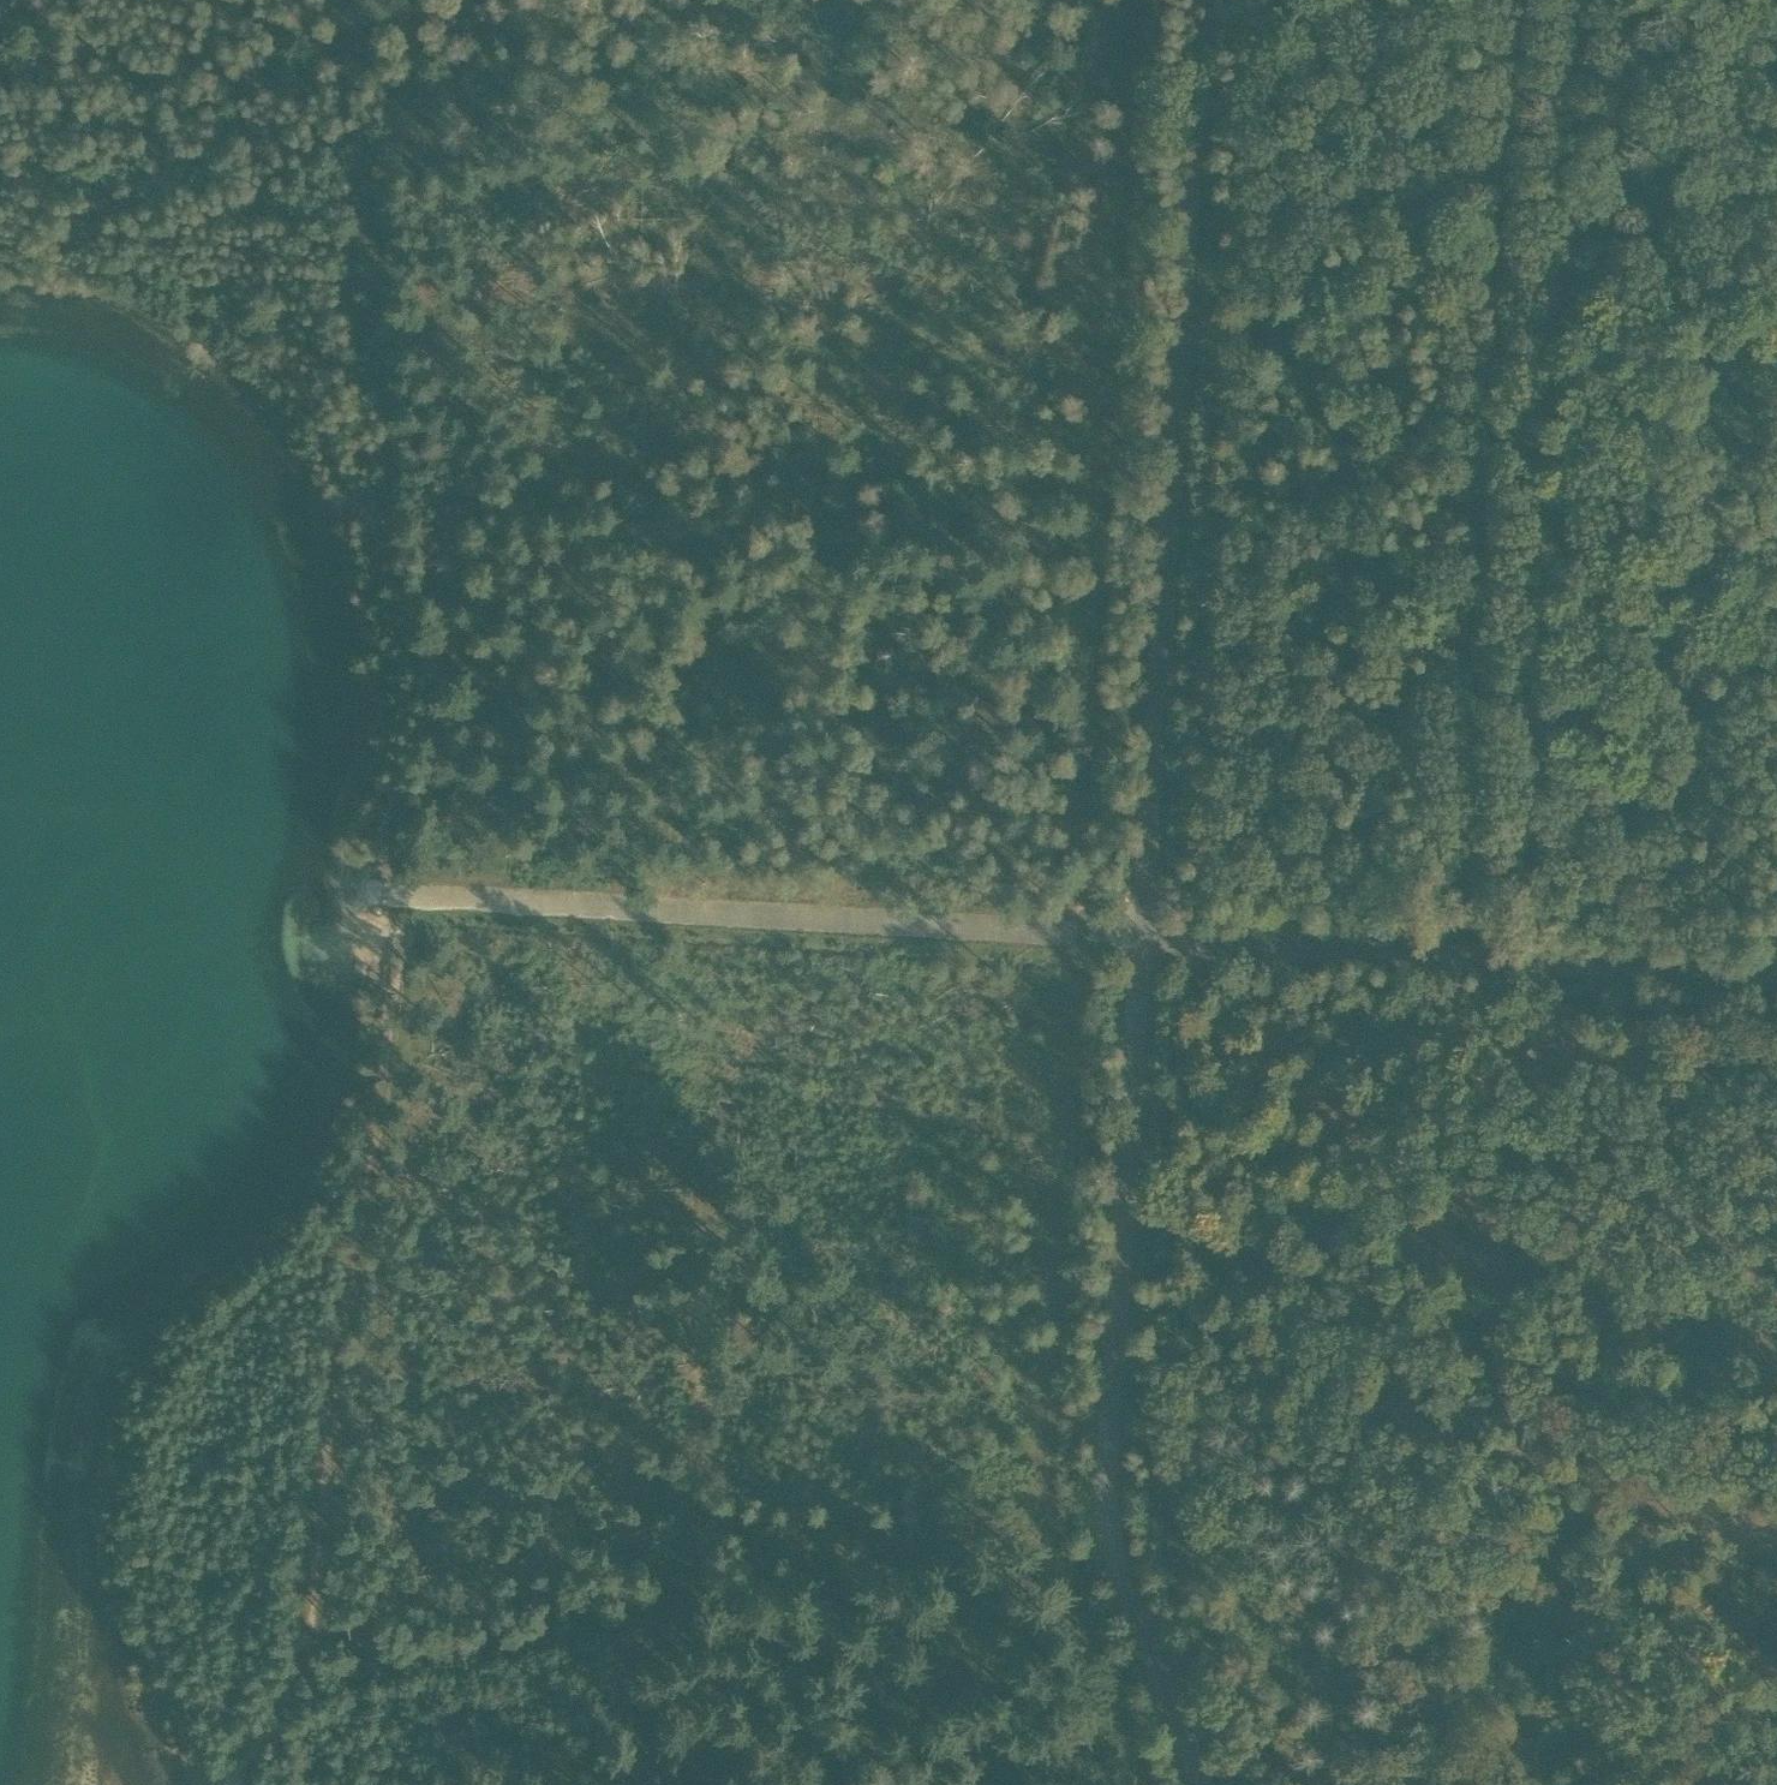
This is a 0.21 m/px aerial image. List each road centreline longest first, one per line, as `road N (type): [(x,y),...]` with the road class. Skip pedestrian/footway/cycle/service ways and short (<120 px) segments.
road 1 (unclassified): [(1145,938),(1201,0)]
road 2 (unclassified): [(1203,1784),(1103,1518),(1145,938)]
road 3 (unclassified): [(1145,938),(1776,976)]

